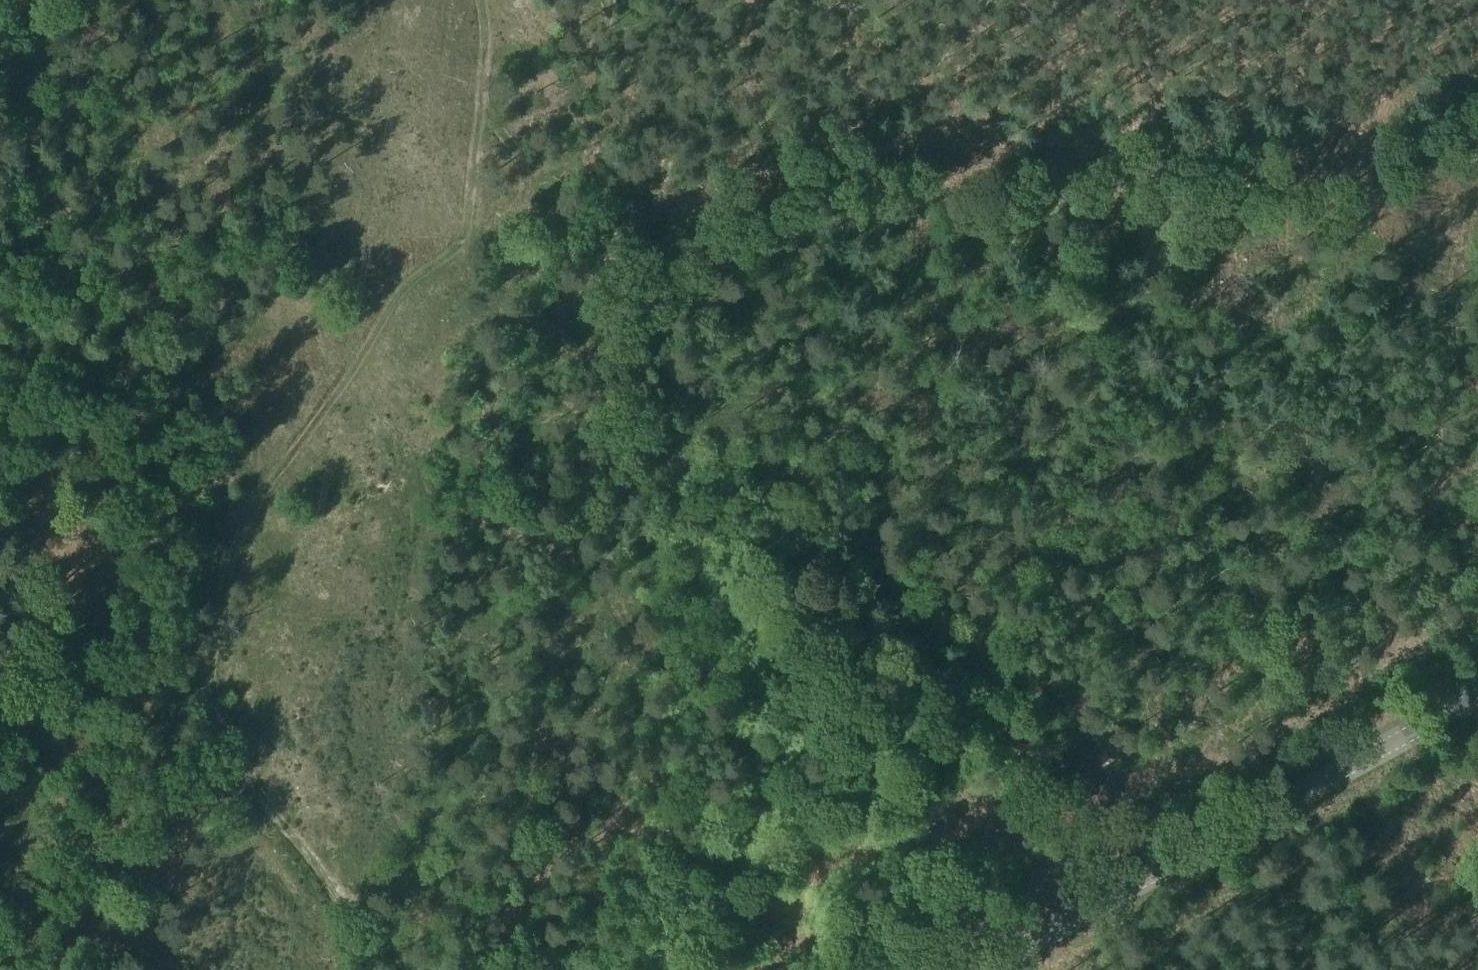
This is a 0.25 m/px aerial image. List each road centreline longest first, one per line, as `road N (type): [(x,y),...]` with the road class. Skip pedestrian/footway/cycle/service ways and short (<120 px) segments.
road 1 (track): [(1477,138),(1356,158),(982,157),(842,179),(741,220),(626,231),(502,969)]
road 2 (tertiary): [(977,969),(1477,695)]

